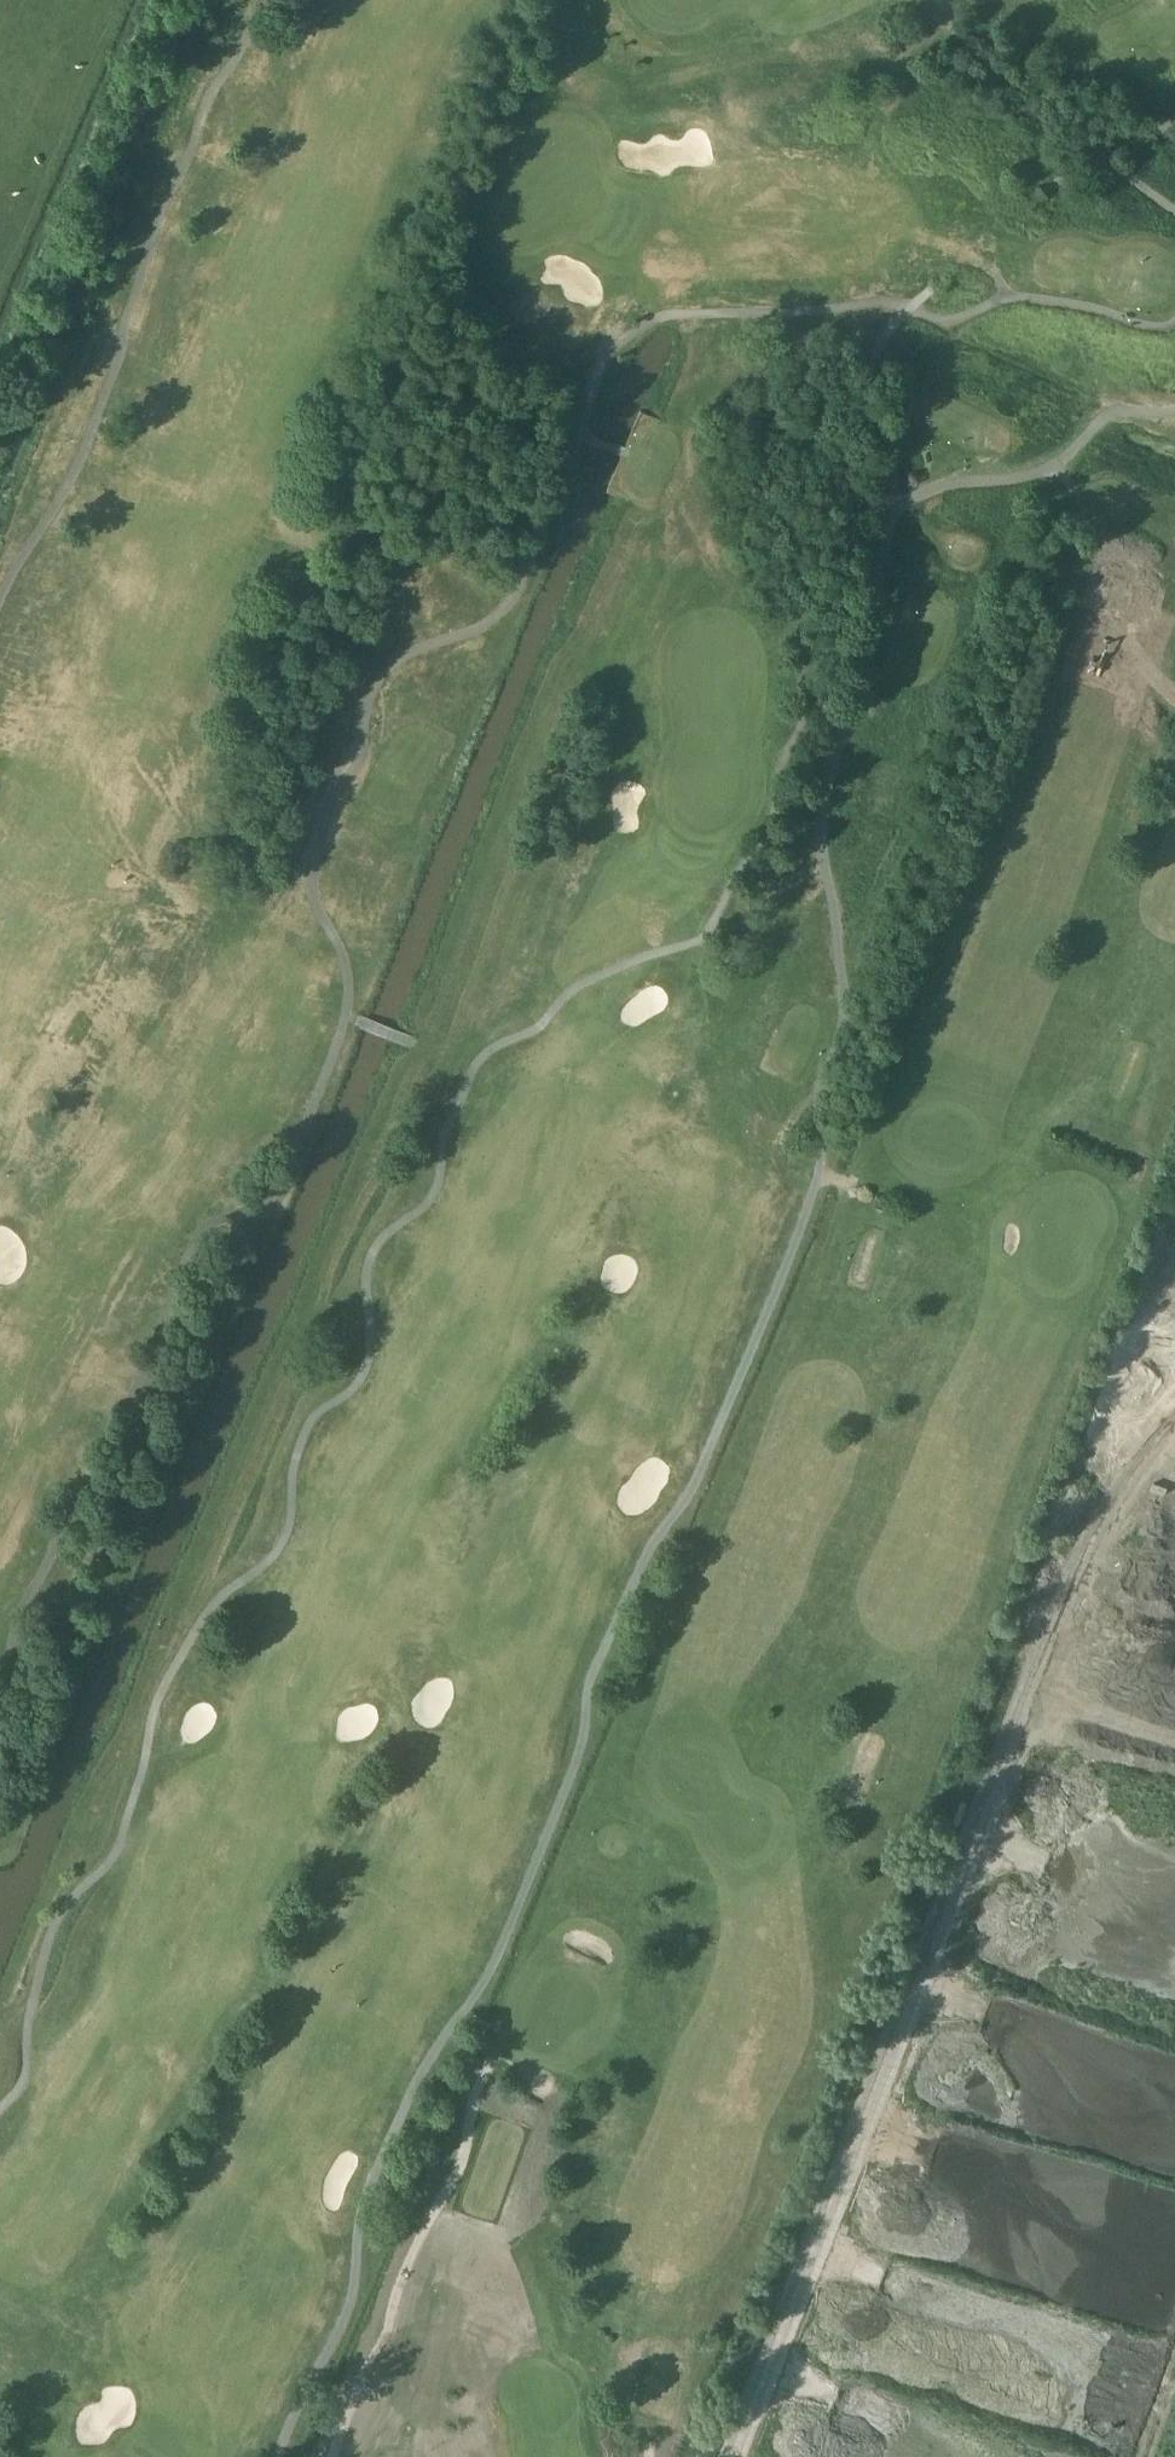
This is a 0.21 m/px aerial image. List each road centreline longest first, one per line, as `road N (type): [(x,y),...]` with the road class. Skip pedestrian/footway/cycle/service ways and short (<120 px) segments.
road 1 (track): [(1174,1437),(1058,1627),(735,2456)]

